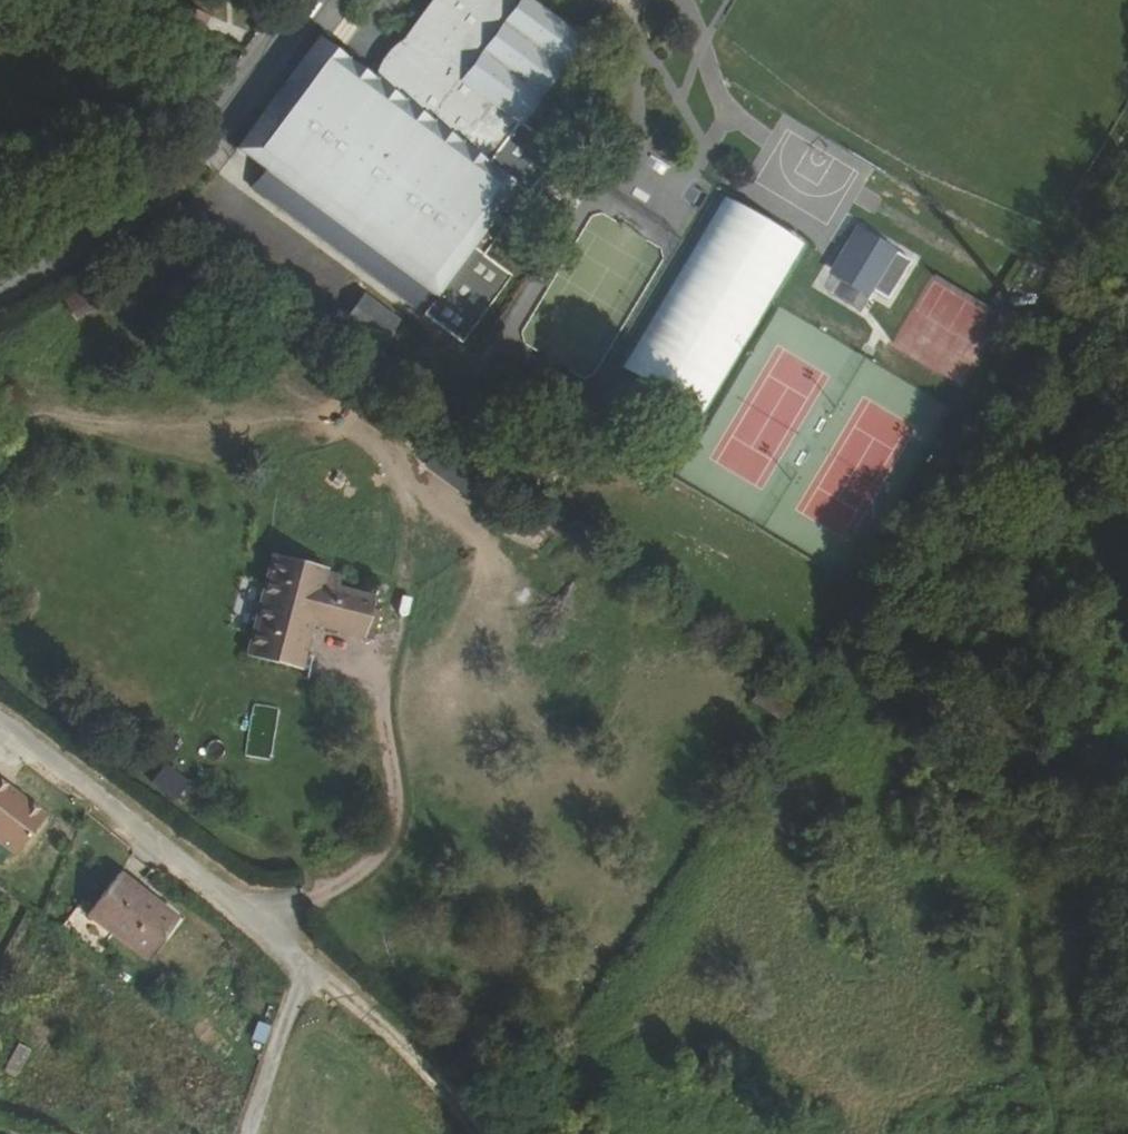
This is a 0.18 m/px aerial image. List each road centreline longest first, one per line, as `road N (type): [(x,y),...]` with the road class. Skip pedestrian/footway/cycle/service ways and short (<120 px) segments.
road 1 (residential): [(0,297),(206,164),(321,0)]
road 2 (residential): [(300,973),(226,901),(0,730)]
road 3 (track): [(470,1133),(388,1019),(300,973)]
road 4 (residential): [(300,973),(248,1133)]

